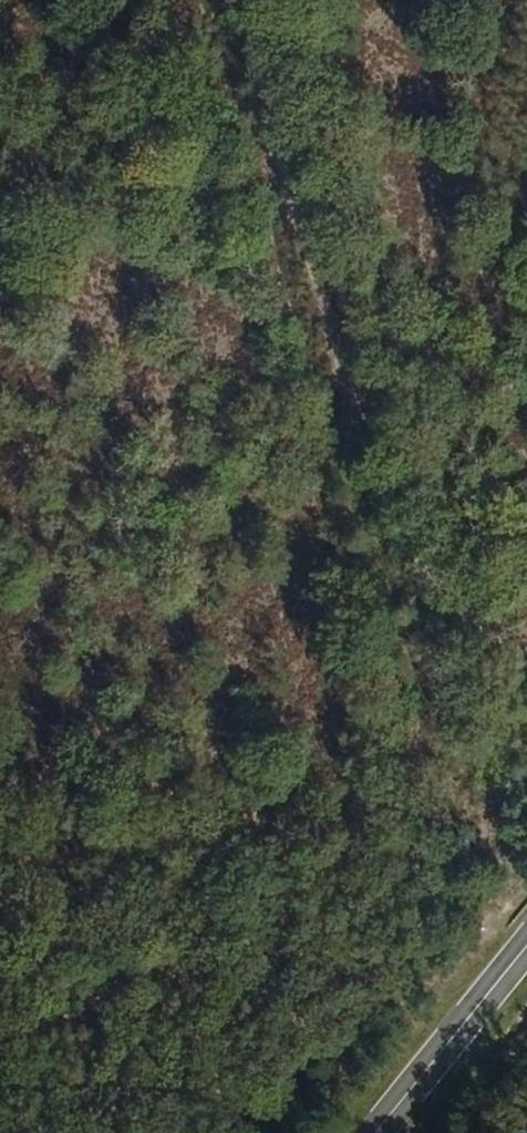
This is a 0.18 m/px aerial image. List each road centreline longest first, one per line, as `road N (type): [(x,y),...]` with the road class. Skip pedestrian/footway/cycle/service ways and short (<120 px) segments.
road 1 (track): [(212,0),(364,485),(411,575),(526,666)]
road 2 (track): [(0,240),(167,0)]
road 3 (primary): [(372,1132),(526,950)]

